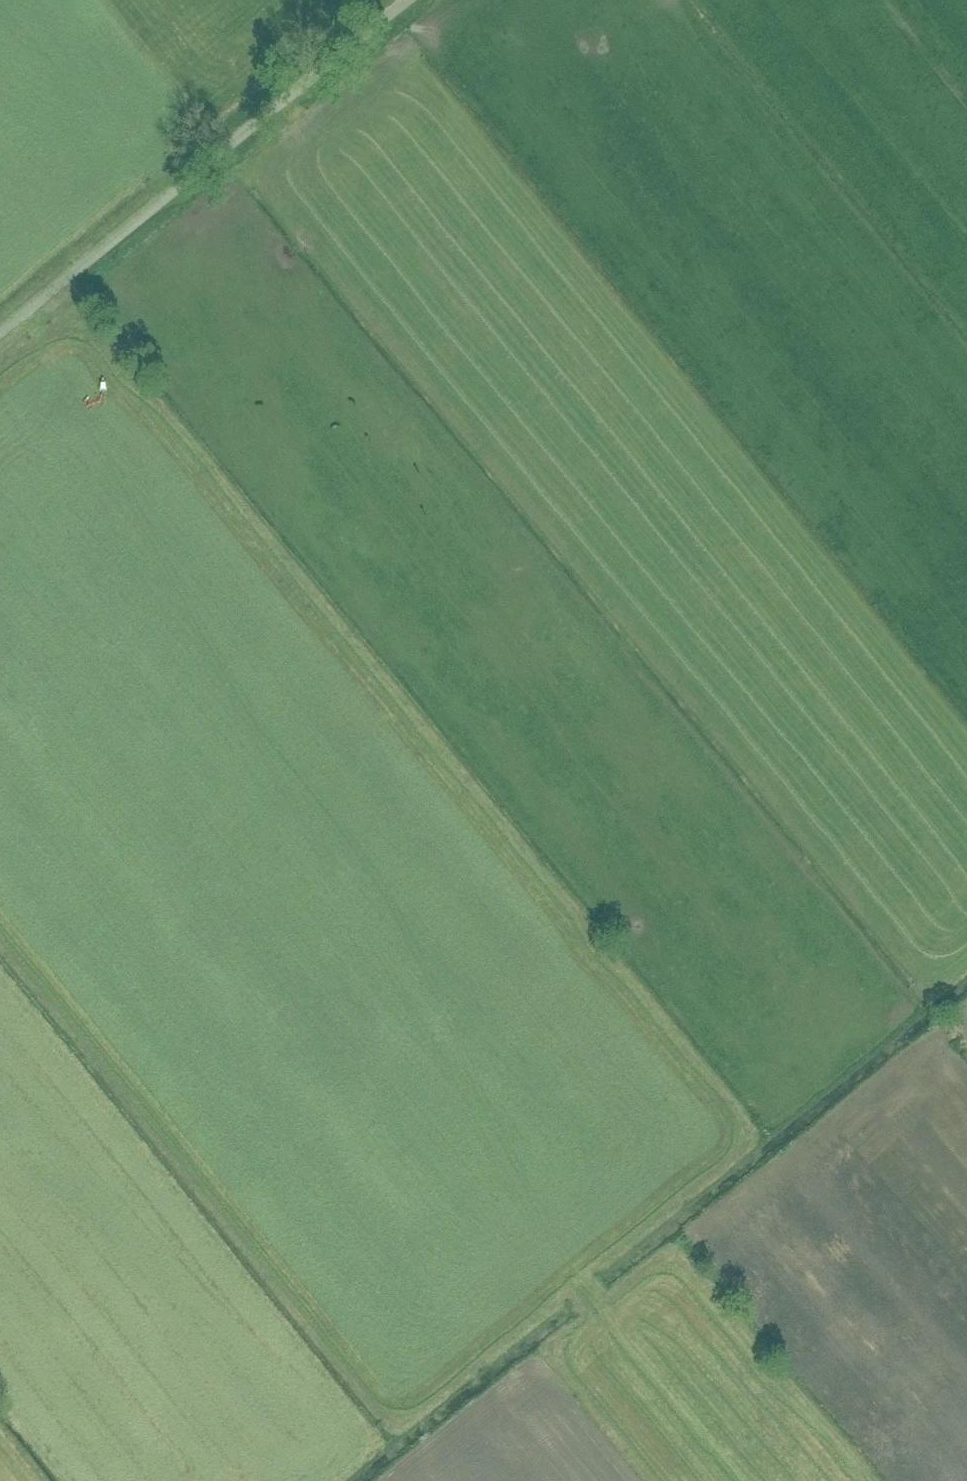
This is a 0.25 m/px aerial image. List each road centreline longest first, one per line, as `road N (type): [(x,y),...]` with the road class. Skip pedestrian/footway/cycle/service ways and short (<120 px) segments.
road 1 (unclassified): [(0,328),(403,0)]

